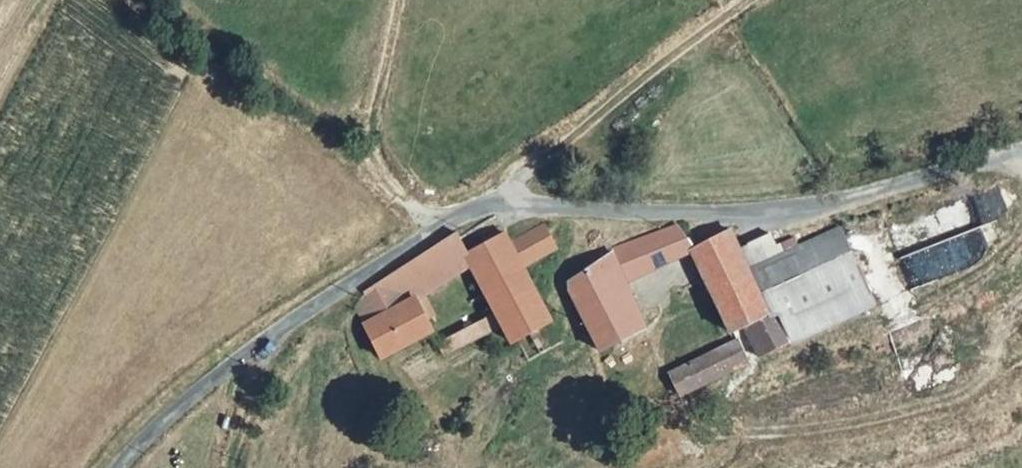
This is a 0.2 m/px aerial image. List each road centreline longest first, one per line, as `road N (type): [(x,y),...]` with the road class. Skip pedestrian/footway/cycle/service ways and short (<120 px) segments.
road 1 (unclassified): [(1021,149),(782,209),(477,207),(267,339),(121,467)]
road 2 (track): [(477,207),(749,0)]
road 3 (track): [(402,0),(371,128),(373,165),(441,226)]

